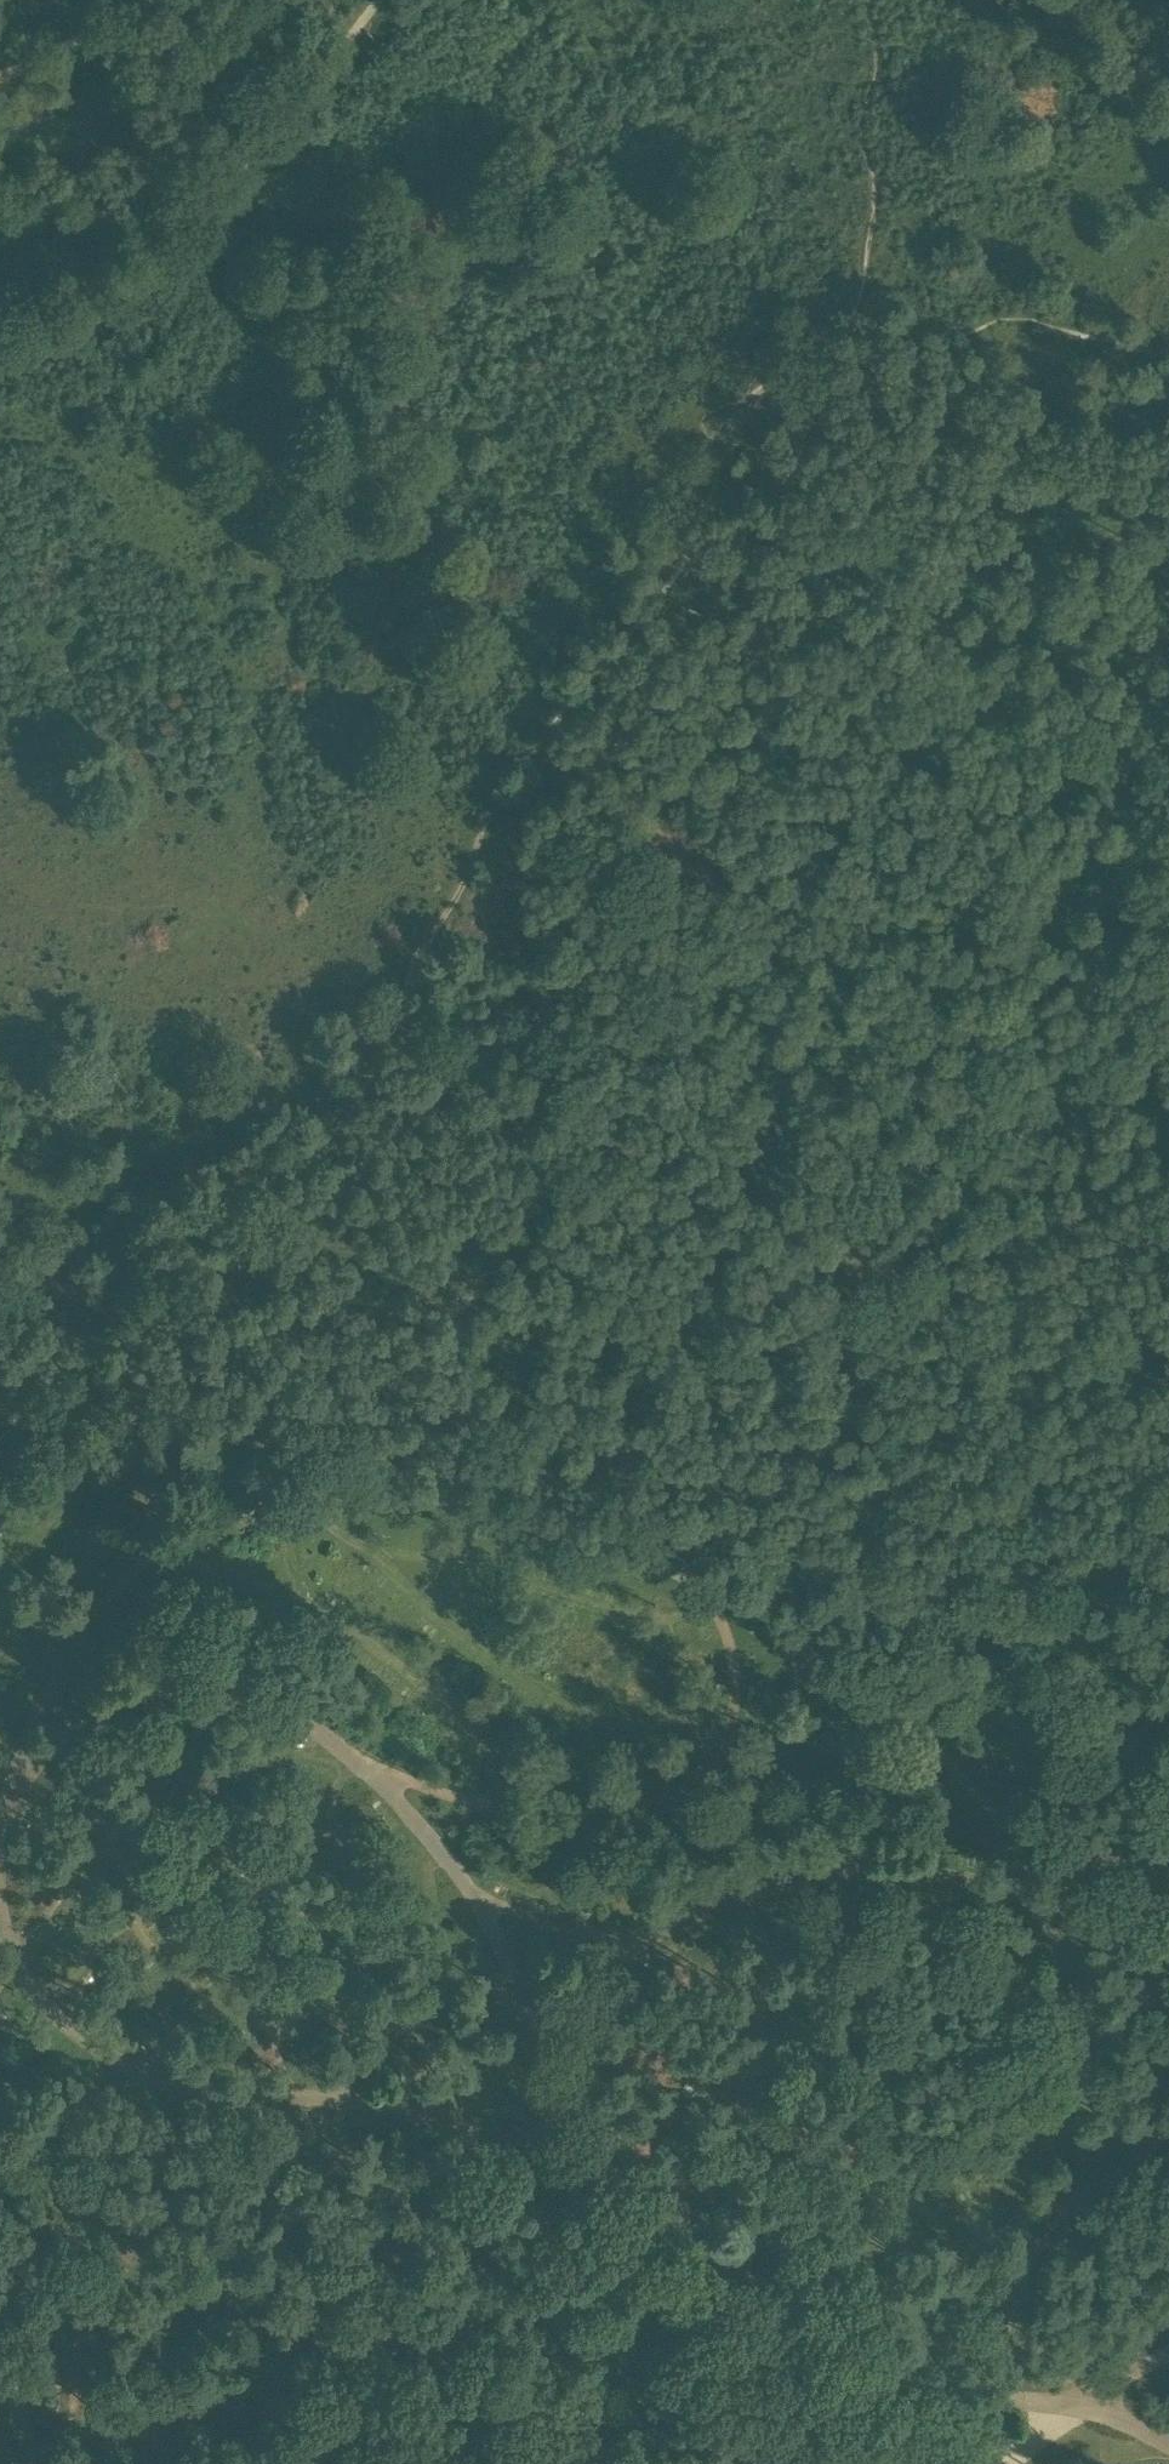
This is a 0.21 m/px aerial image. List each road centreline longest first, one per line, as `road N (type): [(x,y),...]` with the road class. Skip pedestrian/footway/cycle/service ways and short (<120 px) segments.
road 1 (track): [(156,0),(0,79)]

